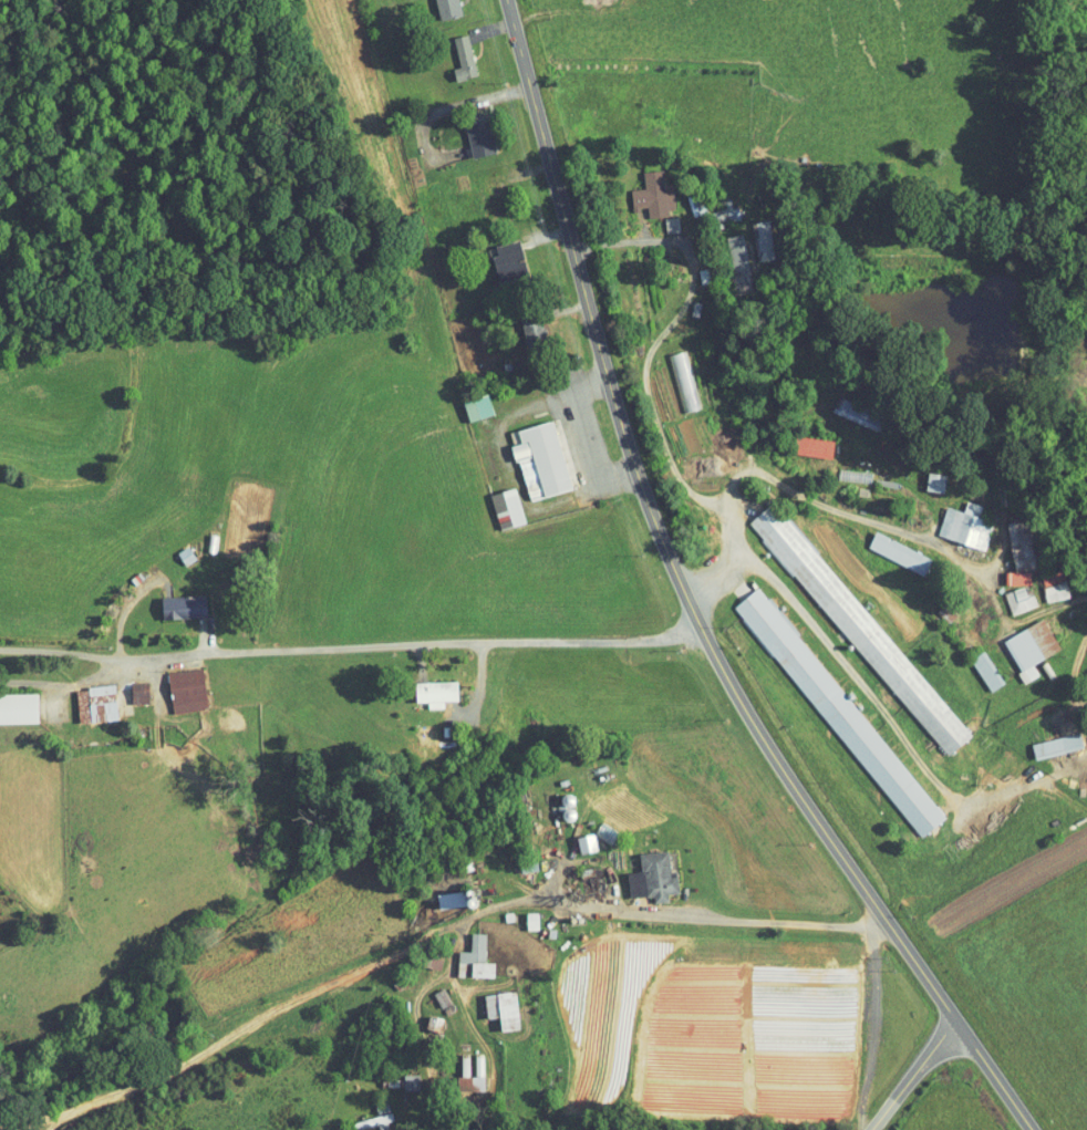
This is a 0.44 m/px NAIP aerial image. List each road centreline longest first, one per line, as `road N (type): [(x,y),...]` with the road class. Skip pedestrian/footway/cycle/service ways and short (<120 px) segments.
road 1 (track): [(866,910),(848,925),(570,910),(537,898),(493,905),(244,1022),(128,1090),(0,1120)]
road 2 (primary): [(1020,1129),(770,771),(665,579)]
road 3 (primary): [(665,579),(614,433),(497,0)]
road 4 (residential): [(861,1129),(945,1024)]

